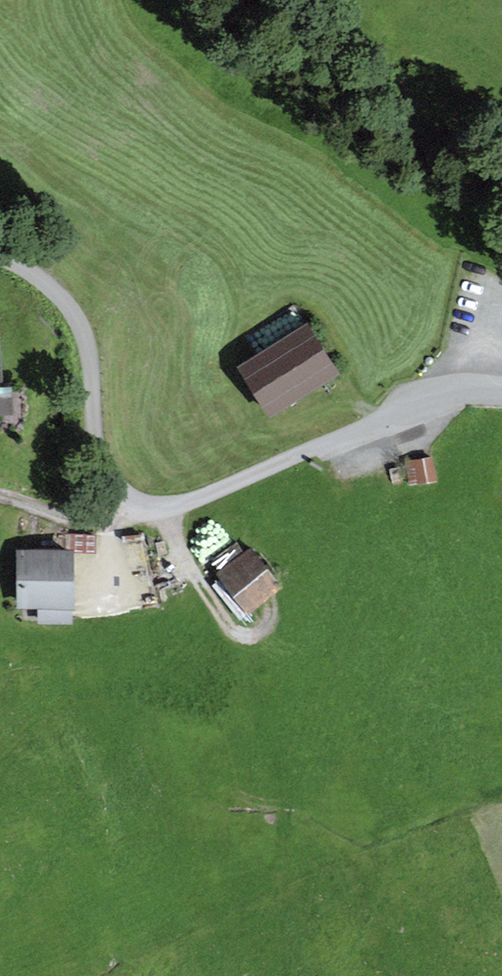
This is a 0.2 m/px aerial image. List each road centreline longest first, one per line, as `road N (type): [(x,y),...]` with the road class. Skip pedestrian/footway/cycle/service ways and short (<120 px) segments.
road 1 (unclassified): [(501,395),(436,402),(187,501),(147,505),(120,491),(100,464),(80,325),(53,290),(0,258)]
road 2 (track): [(0,496),(94,510),(138,502)]

